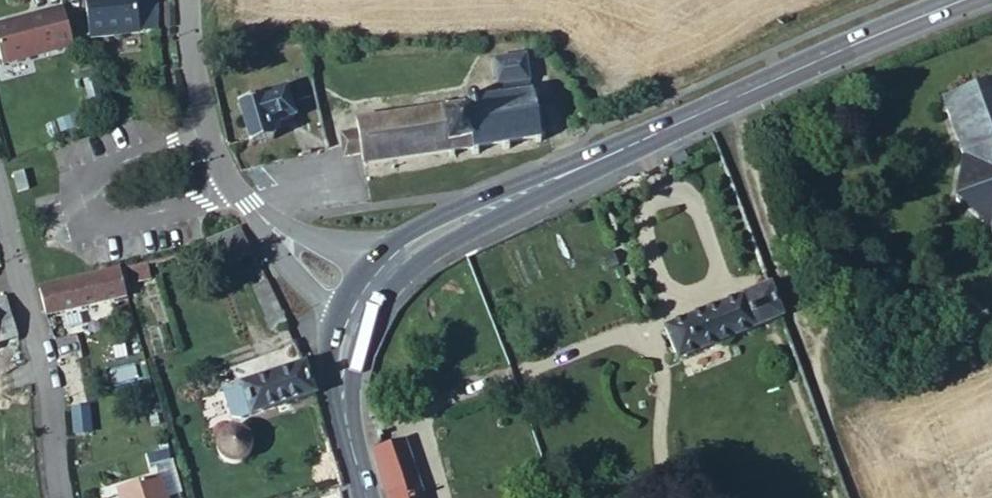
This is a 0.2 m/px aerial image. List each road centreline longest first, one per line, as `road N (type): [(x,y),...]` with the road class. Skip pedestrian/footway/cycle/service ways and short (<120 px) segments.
road 1 (primary): [(971,0),(378,264)]
road 2 (residential): [(0,199),(53,400),(60,497)]
road 3 (residential): [(188,0),(207,124),(261,216)]
road 4 (primary): [(345,332),(346,414),(368,497)]
road 5 (residential): [(261,216),(292,271),(345,332)]
road 6 (residential): [(378,264),(261,216)]

